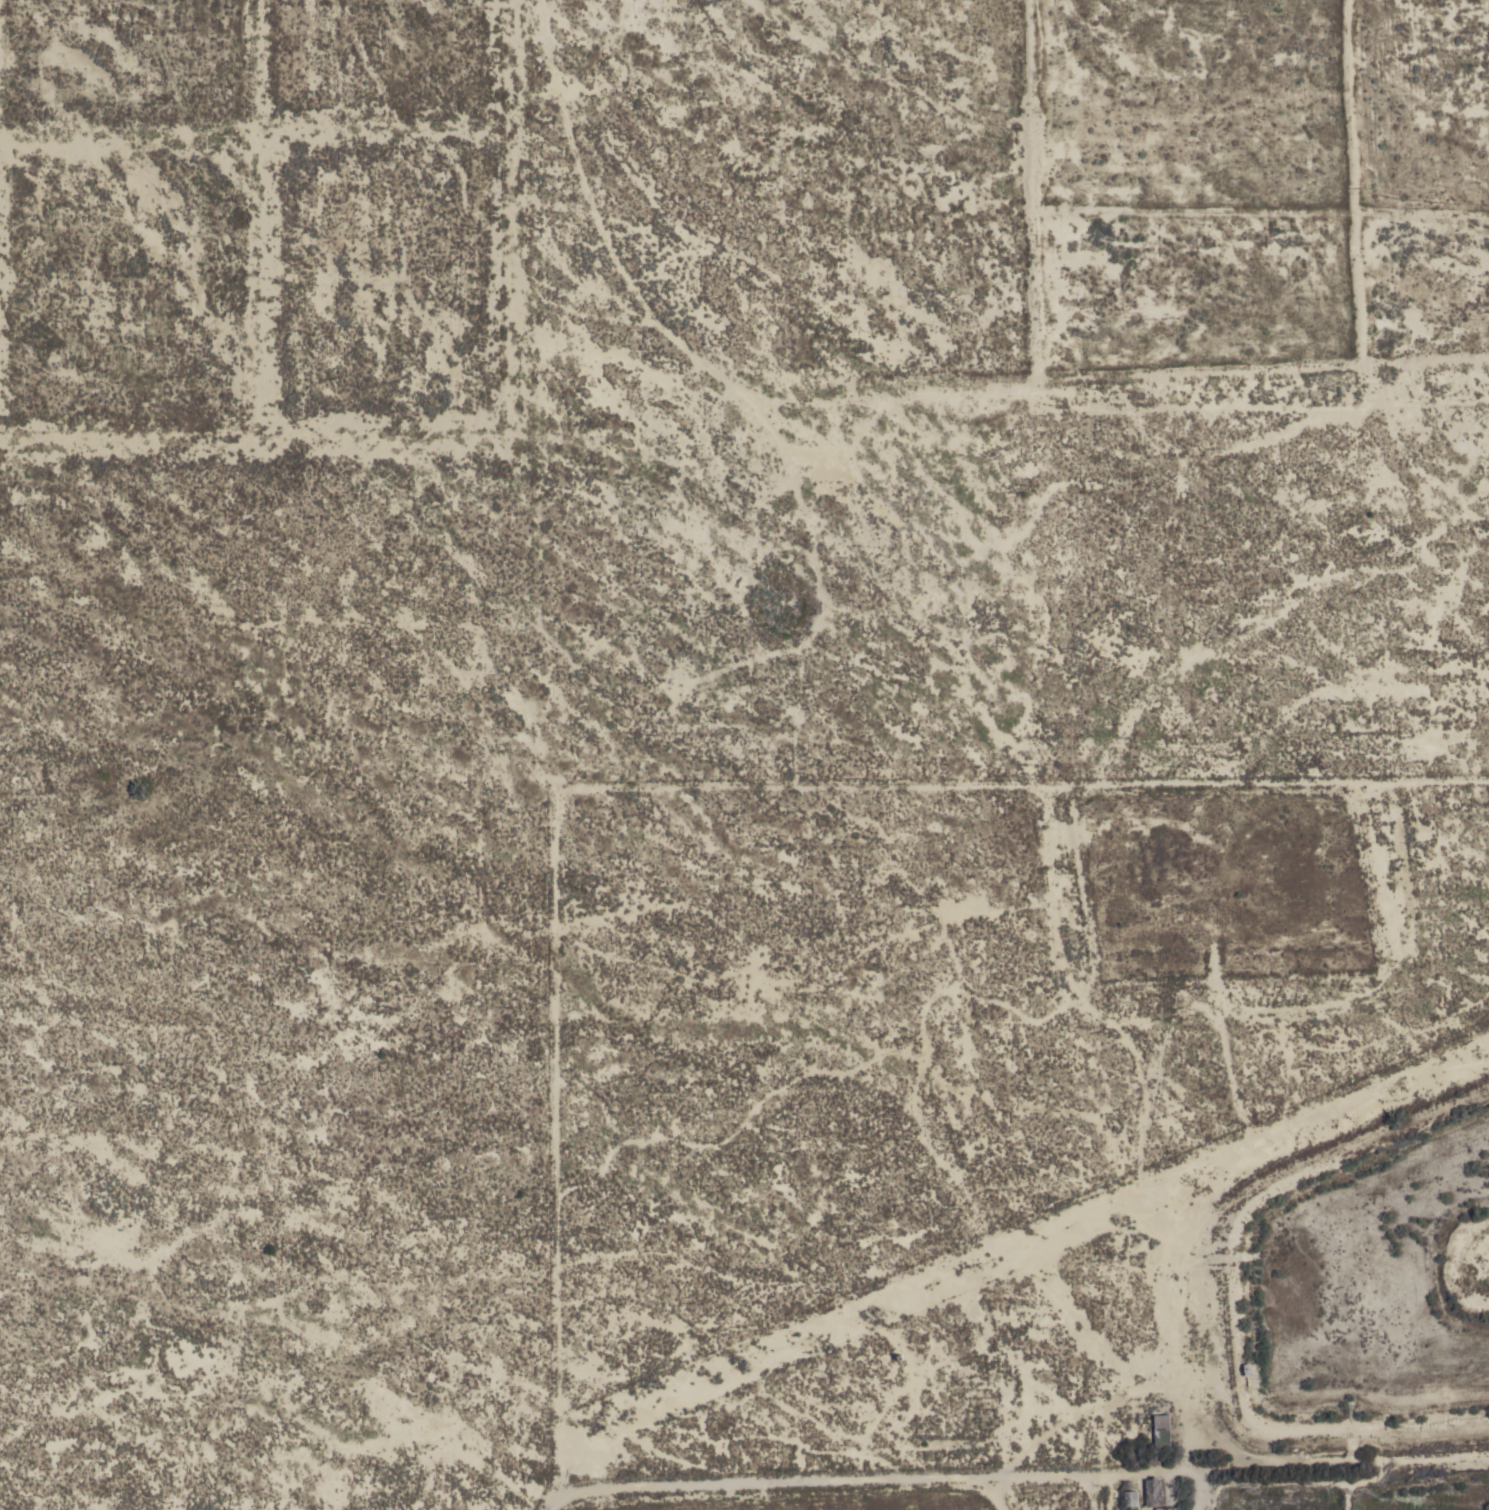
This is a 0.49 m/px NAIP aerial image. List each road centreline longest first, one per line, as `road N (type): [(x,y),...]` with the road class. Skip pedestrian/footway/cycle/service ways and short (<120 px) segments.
road 1 (track): [(554,1509),(568,1497),(640,1486),(1171,1473)]

